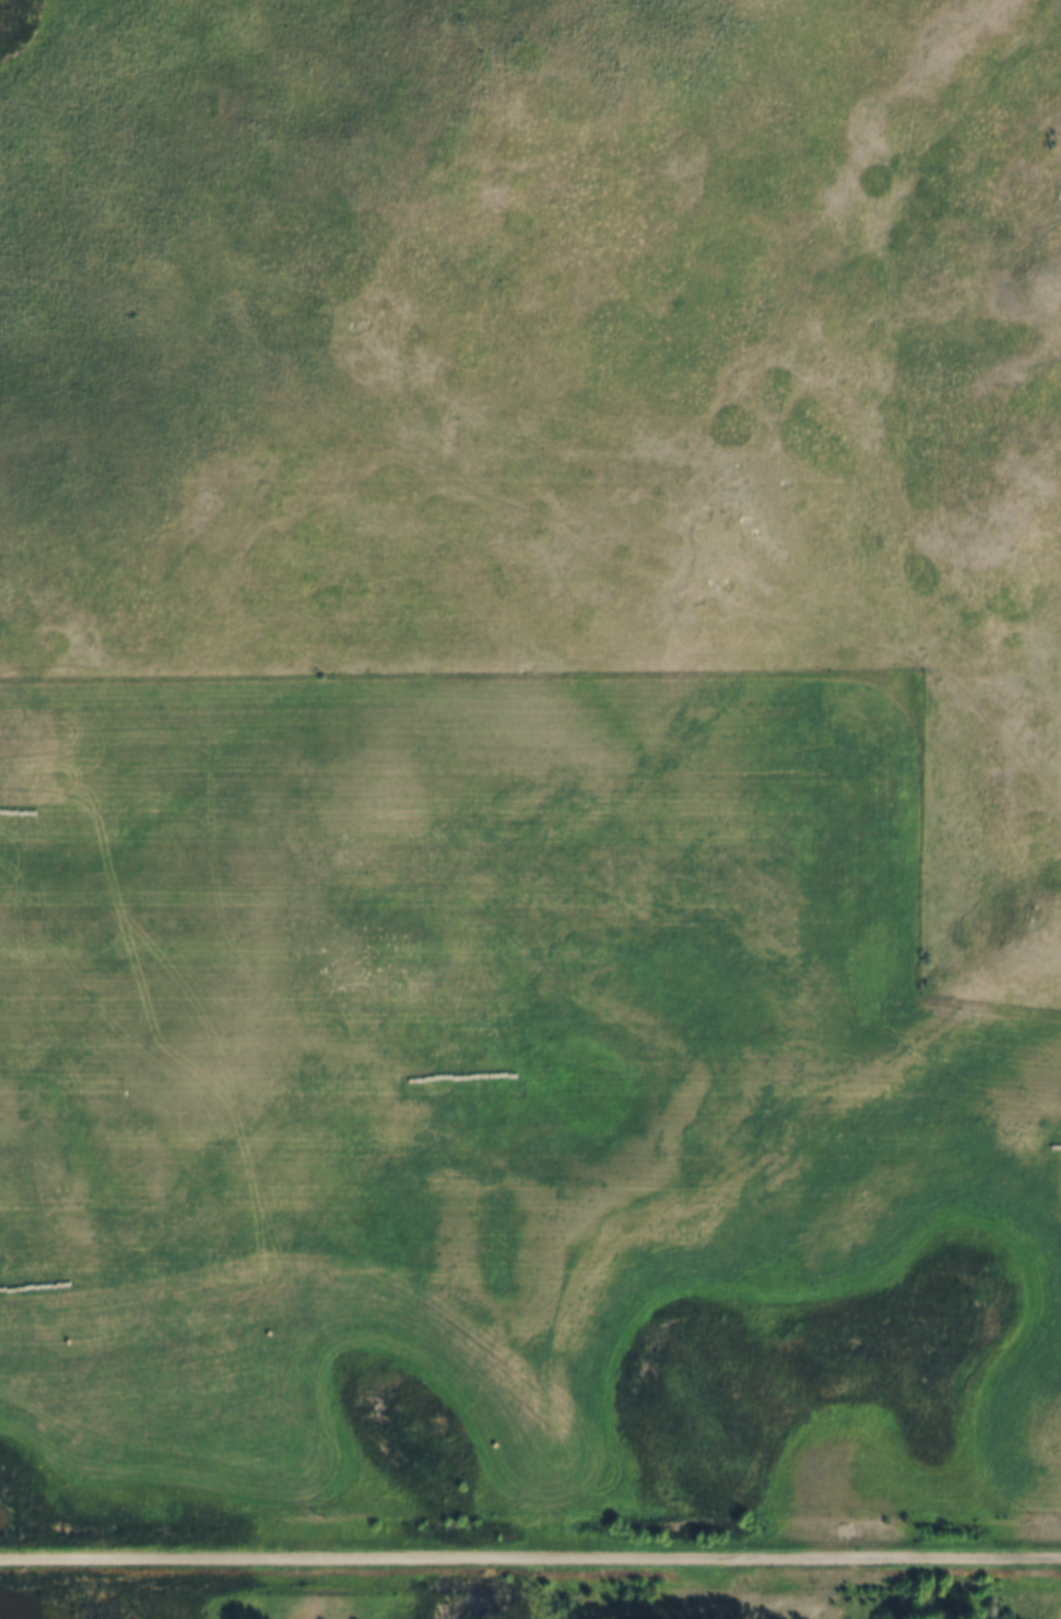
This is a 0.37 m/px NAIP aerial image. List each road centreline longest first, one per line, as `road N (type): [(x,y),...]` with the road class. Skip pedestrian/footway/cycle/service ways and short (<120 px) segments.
road 1 (residential): [(0,1554),(1060,1552)]

